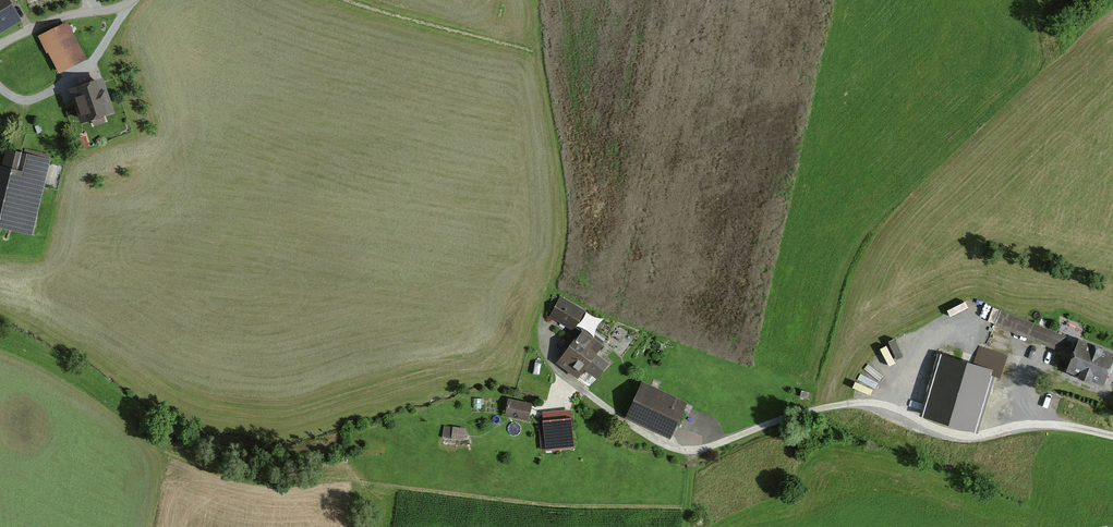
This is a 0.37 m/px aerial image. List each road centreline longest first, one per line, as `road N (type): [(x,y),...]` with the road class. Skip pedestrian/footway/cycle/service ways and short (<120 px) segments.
road 1 (track): [(539,322),(547,364),(655,443),(688,452),(822,407),(864,402),(957,438),(1048,424),(1112,438)]
road 2 (track): [(130,3),(80,73),(0,117)]
road 3 (track): [(0,41),(133,0)]

